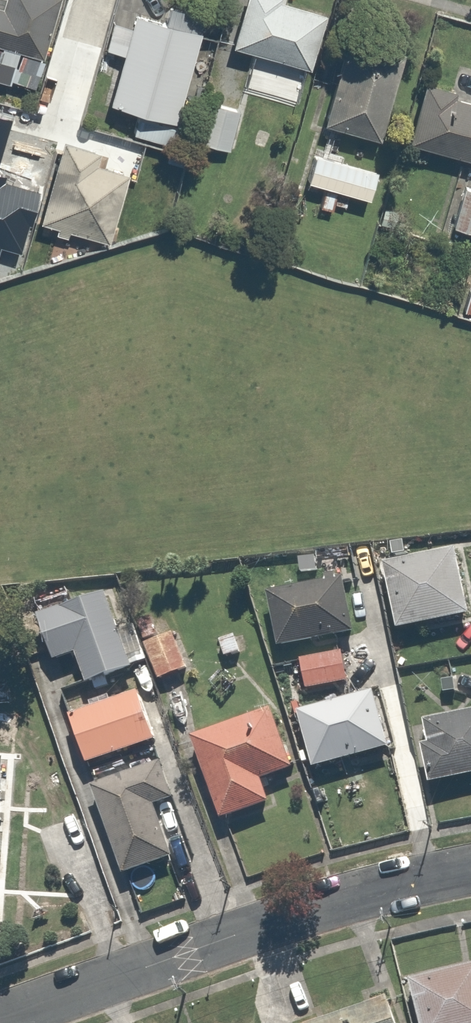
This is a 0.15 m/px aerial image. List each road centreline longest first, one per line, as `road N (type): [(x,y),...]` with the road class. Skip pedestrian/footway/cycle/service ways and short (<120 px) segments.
road 1 (residential): [(0,1020),(310,910),(470,872)]

